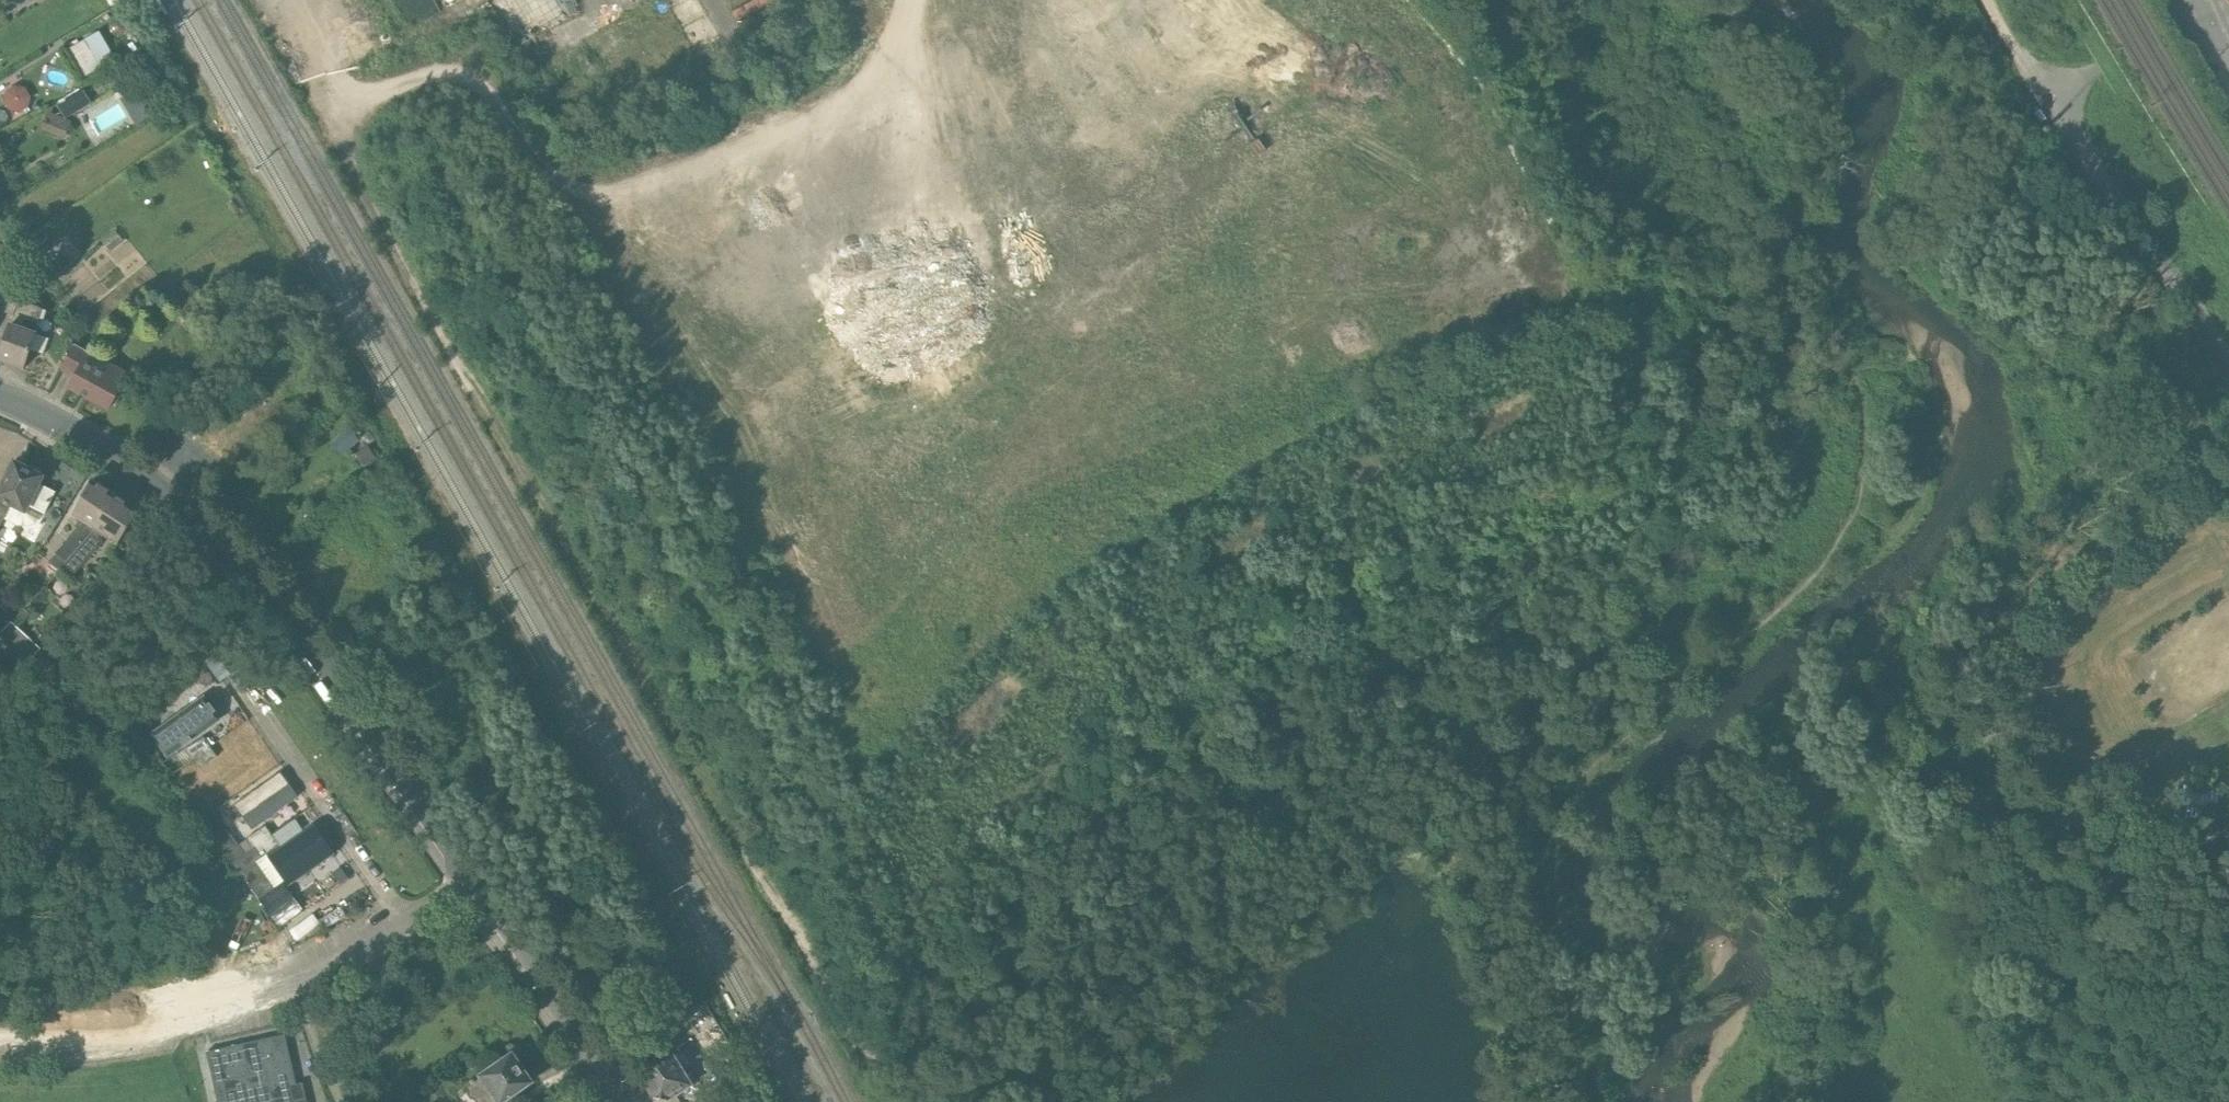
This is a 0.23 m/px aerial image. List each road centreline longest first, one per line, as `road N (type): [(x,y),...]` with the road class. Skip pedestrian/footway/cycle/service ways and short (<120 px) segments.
road 1 (tertiary): [(624,1101),(297,632),(226,546),(153,484),(0,396)]
road 2 (track): [(223,1007),(211,914),(191,872),(70,766),(0,738)]
road 3 (residential): [(2228,362),(2058,107)]
road 4 (unclassified): [(2058,107),(2203,12)]
road 5 (track): [(2058,107),(1987,0)]
road 6 (track): [(295,986),(341,1101)]

